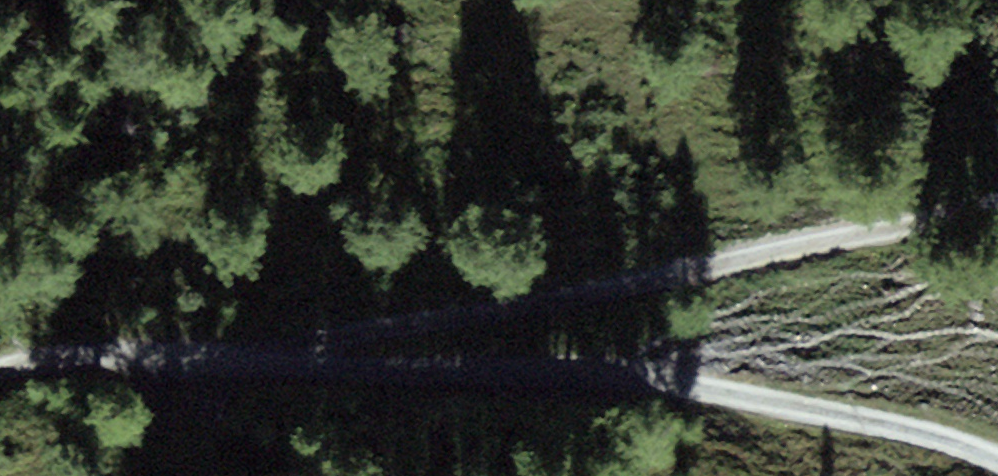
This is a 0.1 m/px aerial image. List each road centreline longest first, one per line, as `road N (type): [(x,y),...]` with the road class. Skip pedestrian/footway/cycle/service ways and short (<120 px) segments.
road 1 (track): [(0,389),(80,368),(674,390),(943,441),(997,464)]
road 2 (track): [(317,376),(360,355),(997,221)]

